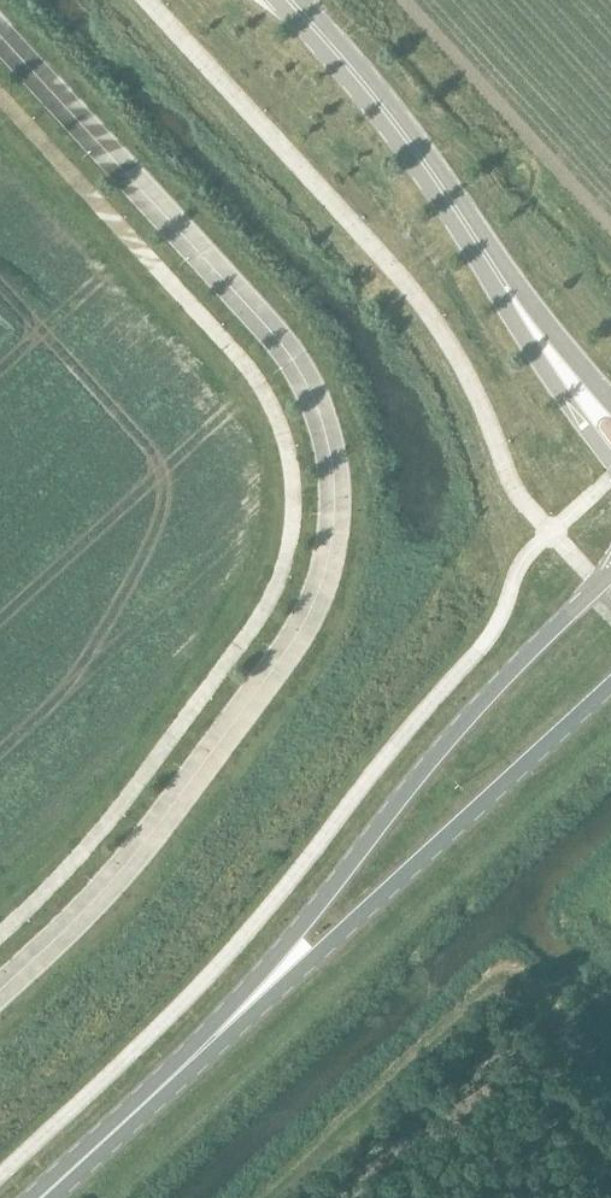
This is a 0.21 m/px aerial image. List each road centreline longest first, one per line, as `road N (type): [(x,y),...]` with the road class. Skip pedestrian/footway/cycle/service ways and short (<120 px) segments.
road 1 (unclassified): [(0,992),(121,873),(209,762),(287,653),(341,543),(333,467),(309,394),(255,311),(0,33)]
road 2 (secondary): [(610,576),(437,753),(196,1055)]
road 3 (secondary): [(196,1055),(610,688)]
road 4 (tertiary): [(463,222),(537,369),(610,468)]
road 5 (tertiary): [(284,0),(358,82),(463,222)]
road 6 (tertiary): [(610,398),(463,222)]
road 7 (secondary): [(41,1197),(196,1055)]

